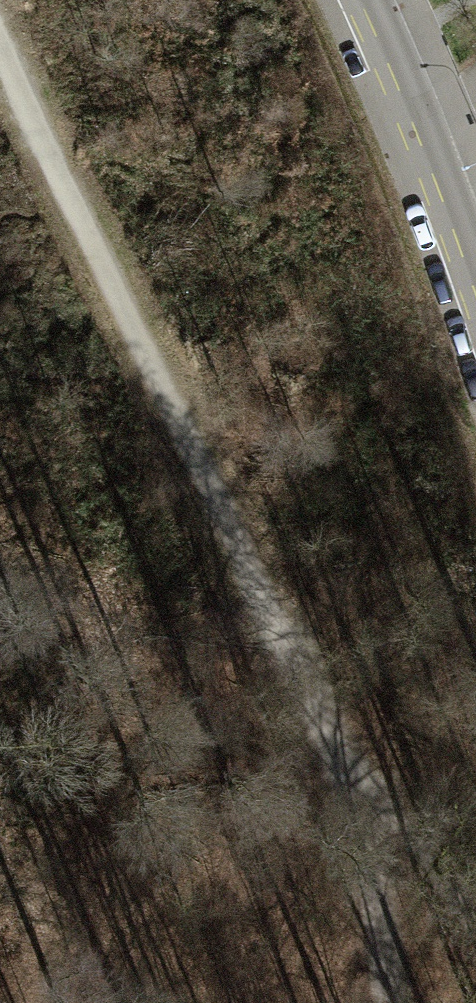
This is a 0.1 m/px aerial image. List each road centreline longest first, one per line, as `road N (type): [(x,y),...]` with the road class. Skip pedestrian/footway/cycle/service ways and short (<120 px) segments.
road 1 (track): [(396,1002),(345,799),(213,474),(0,18)]
road 2 (residential): [(475,275),(370,0)]
road 3 (track): [(345,799),(384,820),(475,933)]

